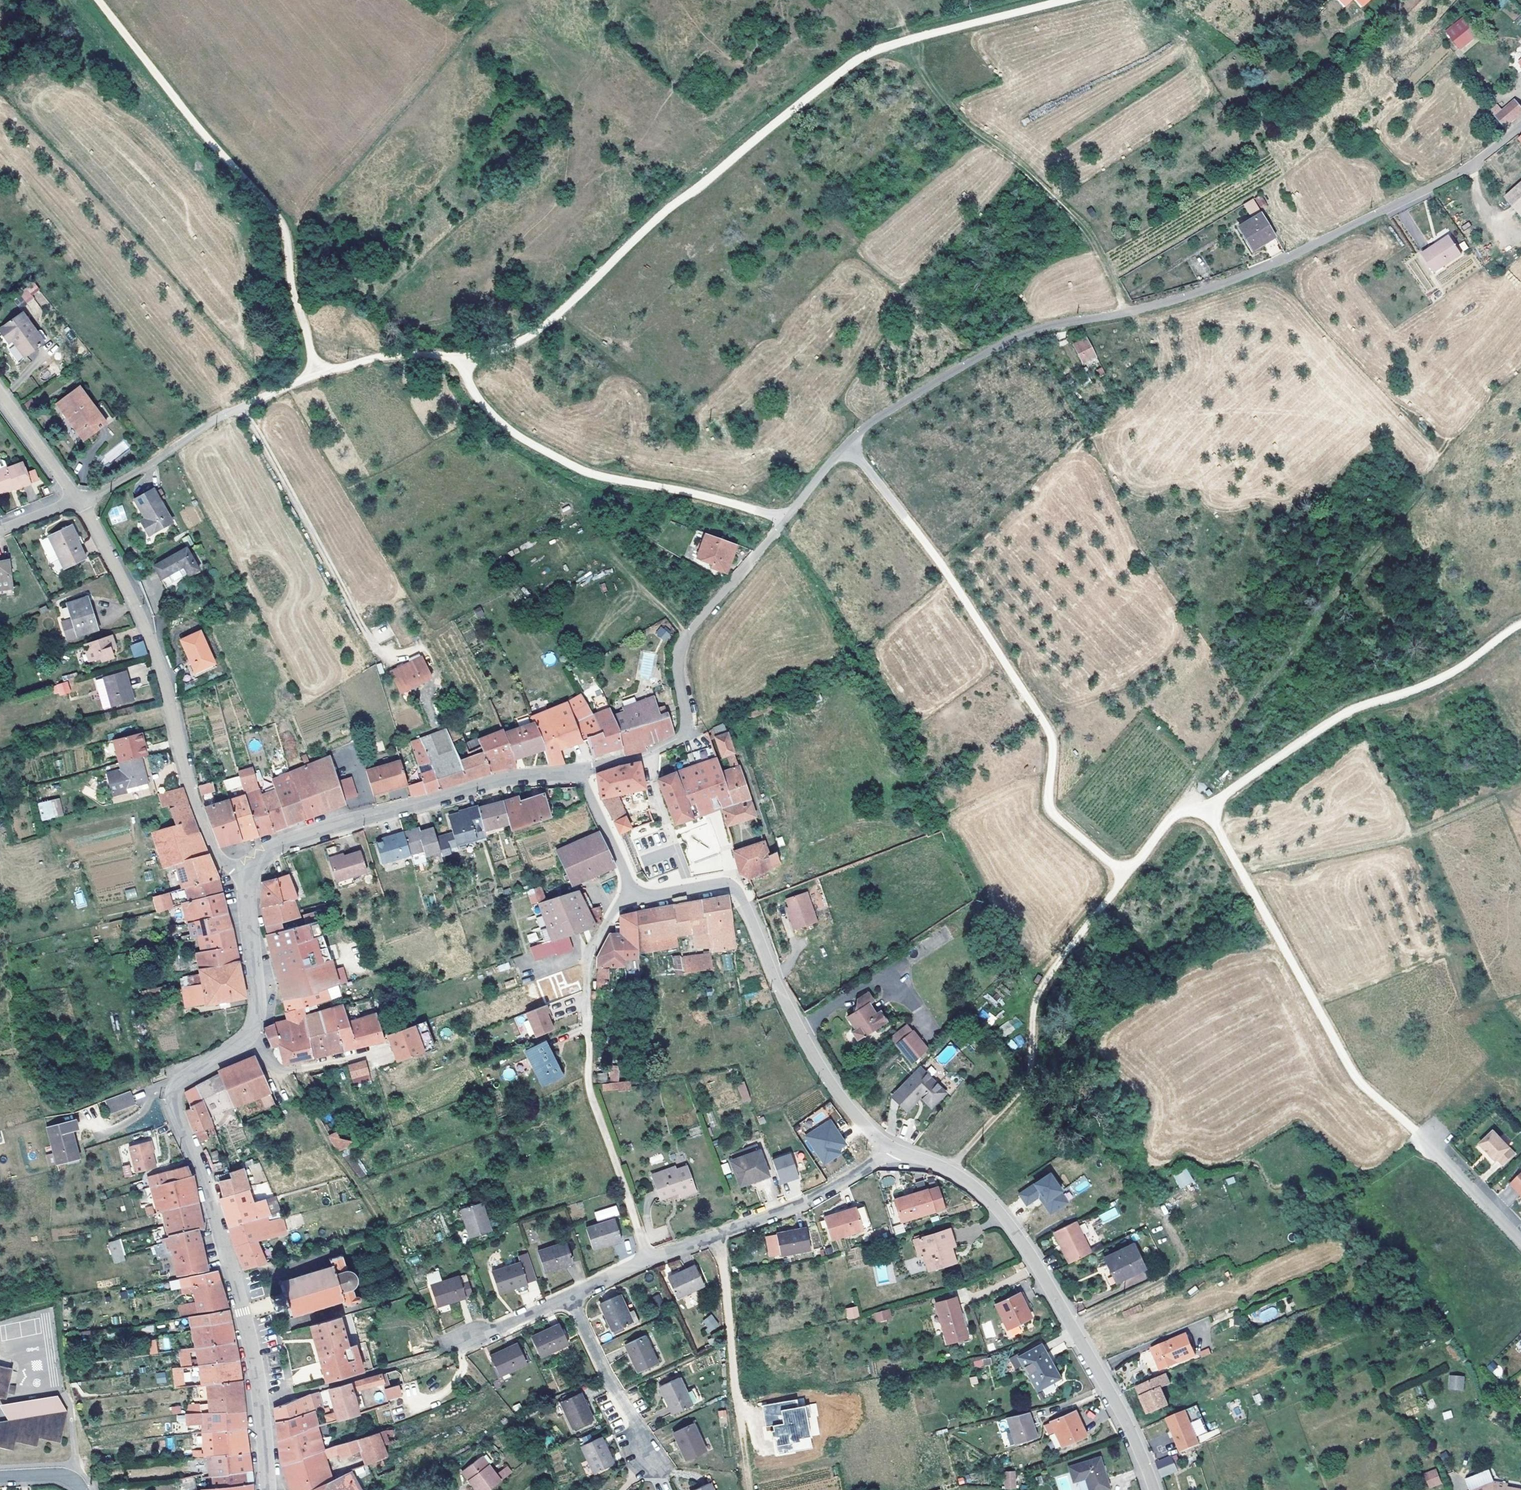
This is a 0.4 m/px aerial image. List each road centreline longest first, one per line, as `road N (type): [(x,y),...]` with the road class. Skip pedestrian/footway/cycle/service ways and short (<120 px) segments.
road 1 (tertiary): [(646,755),(684,733),(687,638),(868,425),(1027,332),(1206,290),(1285,260),(1467,167),(1520,128)]
road 2 (track): [(944,1170),(1018,1093),(1030,1068),(1032,1005),(1051,971),(1185,803),(1211,811),(1345,712),(1454,672),(1520,622)]
road 3 (track): [(1061,0),(930,30),(818,87),(733,150),(551,318),(497,352)]
road 4 (tertiary): [(269,1489),(249,1334),(172,1095),(256,1023),(248,876)]
road 5 (track): [(1126,874),(1050,811),(1048,729),(906,517),(847,444)]
road 6 (track): [(236,412),(303,374),(309,340),(284,273),(317,198),(481,19),(486,0)]
road 7 (track): [(81,507),(222,415),(241,413),(379,650)]
road 8 (residential): [(248,876),(219,862),(195,807),(144,626),(73,496)]
road 9 (track): [(1211,811),(1356,1079),(1420,1137)]
road 10 (residential): [(647,1259),(588,1090),(587,968),(611,916),(633,900)]
road 11 (track): [(453,1345),(430,1324),(375,1210),(300,1093),(248,1033)]
road 12 (track): [(1122,313),(1090,233),(954,114),(897,43)]
road 13 (residential): [(691,890),(730,887),(835,1095),(868,1133),(896,1151)]
road 14 (tertiary): [(248,876),(272,849),(296,838),(528,776),(579,770)]
road 15 (residential): [(896,1151),(810,1201),(647,1259)]
road 16 (residential): [(896,1151),(979,1192),(1028,1252),(1068,1325)]
road 17 (track): [(714,1240),(750,1489)]
road 18 (unclassified): [(1068,1325),(1182,1265),(1162,1212),(1187,1192)]
road 19 (track): [(298,378),(394,355),(497,352)]
road 20 (residential): [(1068,1325),(1152,1489)]
road 21 (residential): [(571,1298),(648,1452)]
road 22 (residential): [(1520,1245),(1420,1137)]
road 23 (residential): [(691,890),(646,755)]
road 24 (residential): [(579,770),(633,900)]
road 25 (residential): [(571,1298),(453,1345)]
road 26 (residential): [(73,496),(0,396)]

